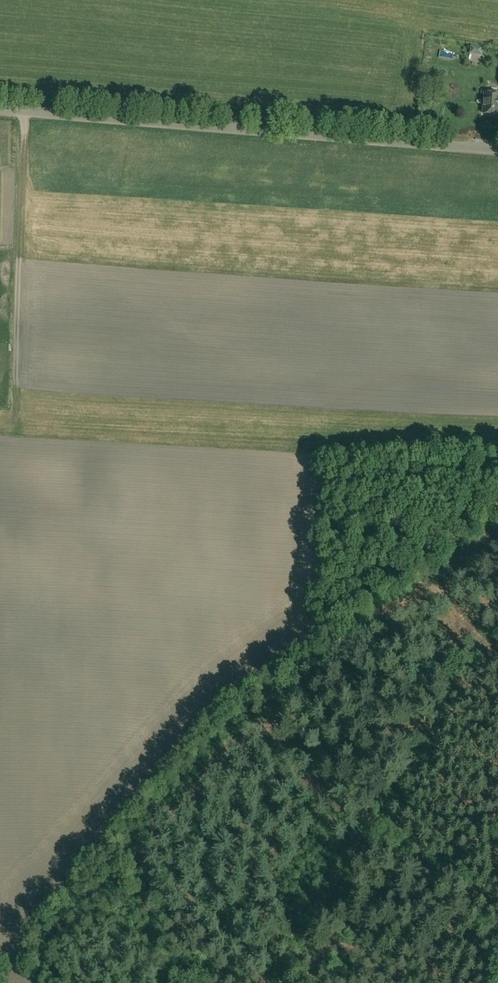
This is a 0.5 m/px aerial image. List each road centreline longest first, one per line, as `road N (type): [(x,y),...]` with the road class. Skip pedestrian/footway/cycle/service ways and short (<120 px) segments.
road 1 (unclassified): [(497,151),(0,111)]

